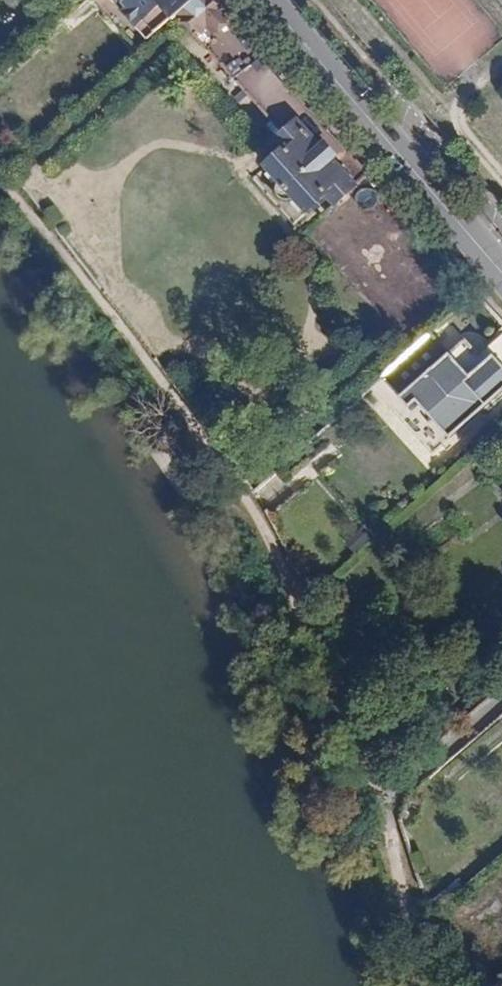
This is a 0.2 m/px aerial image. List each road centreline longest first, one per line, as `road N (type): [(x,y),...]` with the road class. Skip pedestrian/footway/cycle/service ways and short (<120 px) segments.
road 1 (track): [(378,791),(316,628),(226,477),(0,186)]
road 2 (primary): [(269,0),(501,270)]
road 3 (residential): [(440,985),(378,791)]
road 4 (residential): [(501,690),(378,791)]

